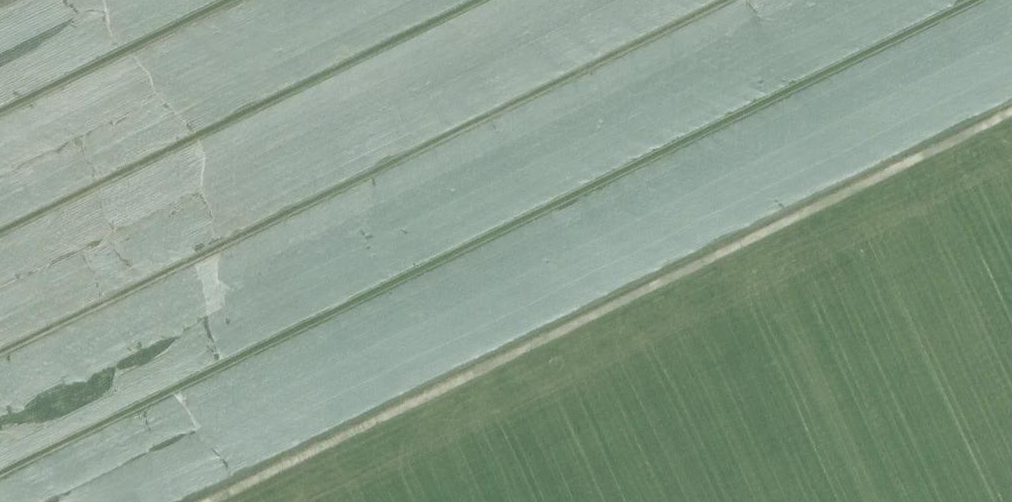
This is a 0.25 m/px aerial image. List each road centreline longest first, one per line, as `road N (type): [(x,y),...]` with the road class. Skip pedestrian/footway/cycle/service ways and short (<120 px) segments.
road 1 (track): [(211,501),(1011,115)]

